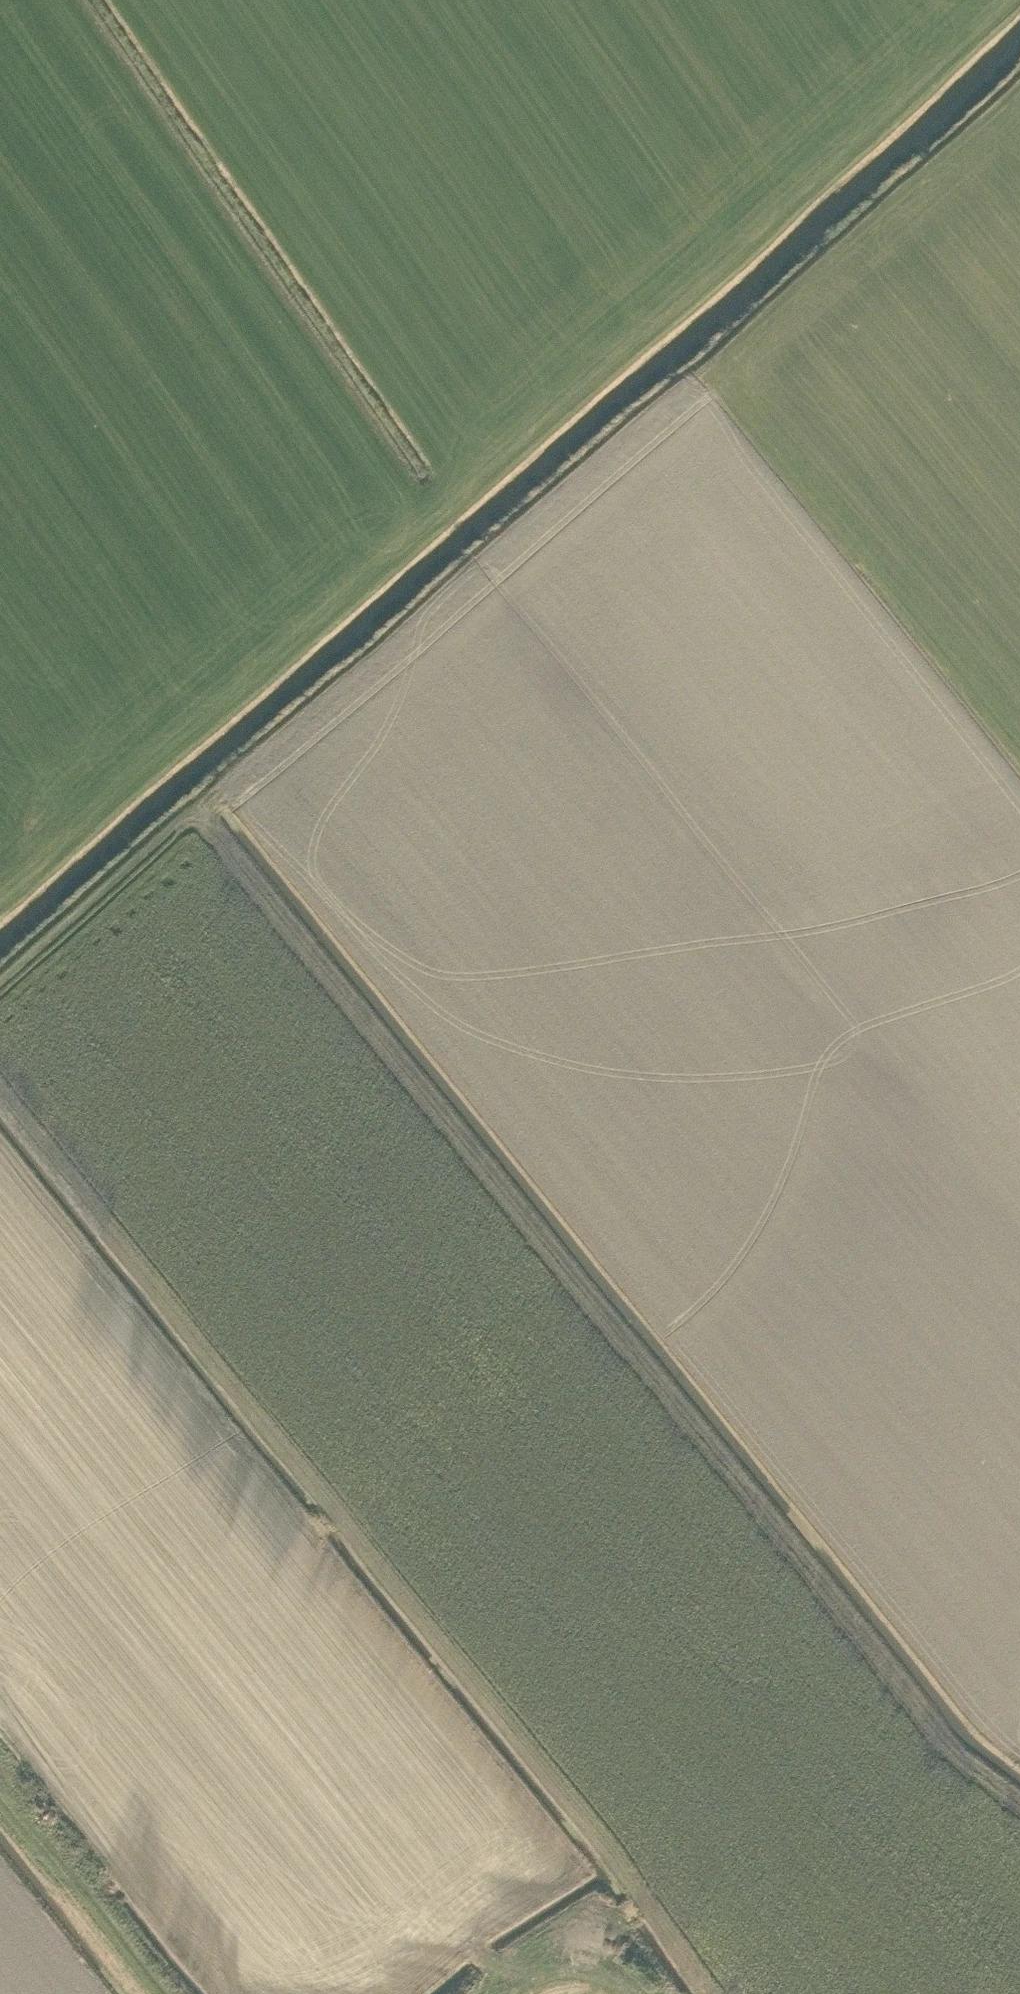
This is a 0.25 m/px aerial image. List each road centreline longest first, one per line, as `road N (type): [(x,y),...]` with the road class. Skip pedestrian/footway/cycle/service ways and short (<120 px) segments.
road 1 (track): [(0,1800),(161,1993)]

